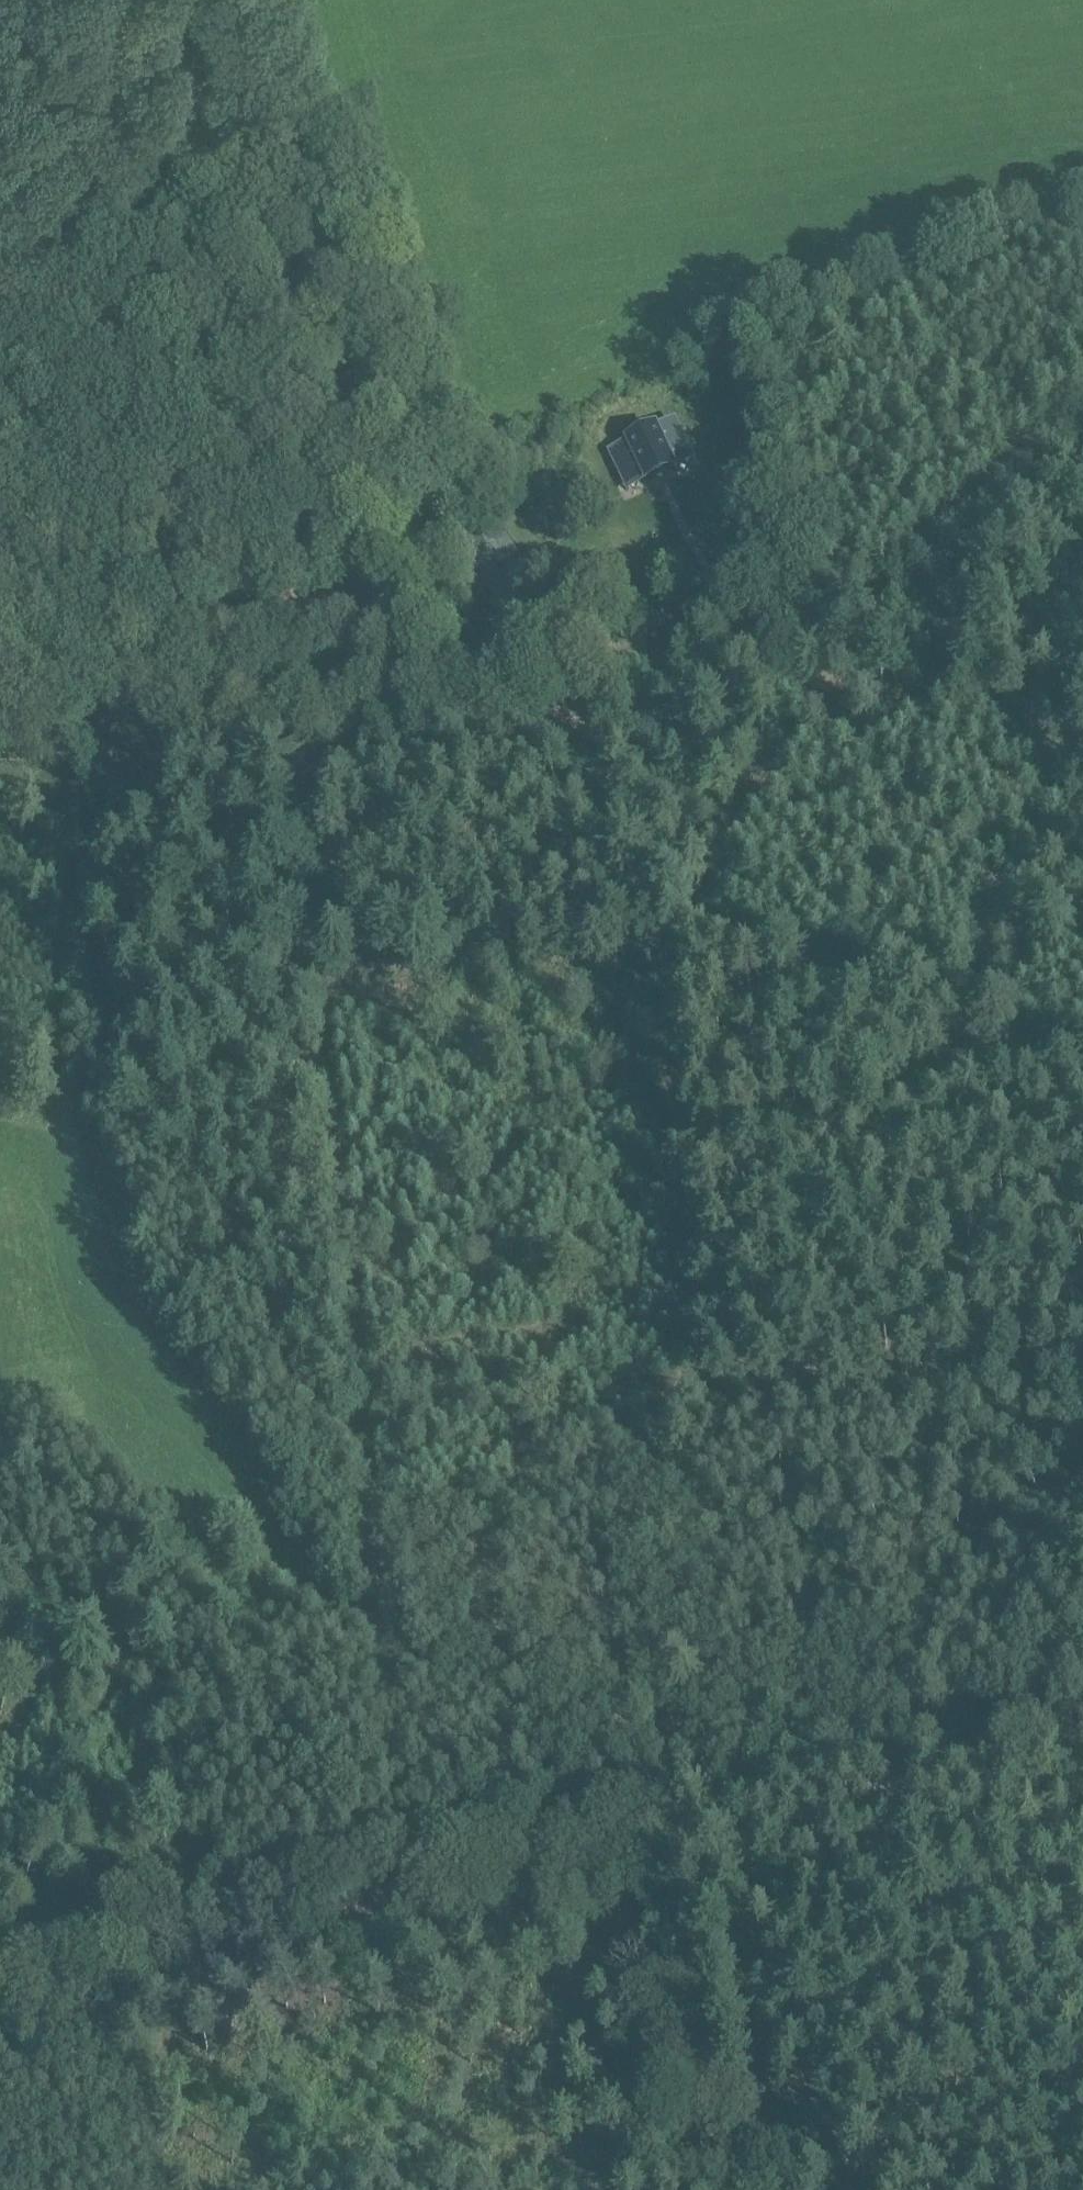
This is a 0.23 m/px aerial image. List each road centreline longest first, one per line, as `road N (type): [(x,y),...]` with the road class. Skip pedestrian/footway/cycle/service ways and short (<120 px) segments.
road 1 (track): [(1082,1736),(0,1938)]
road 2 (track): [(567,745),(702,697),(904,577),(1082,422)]

